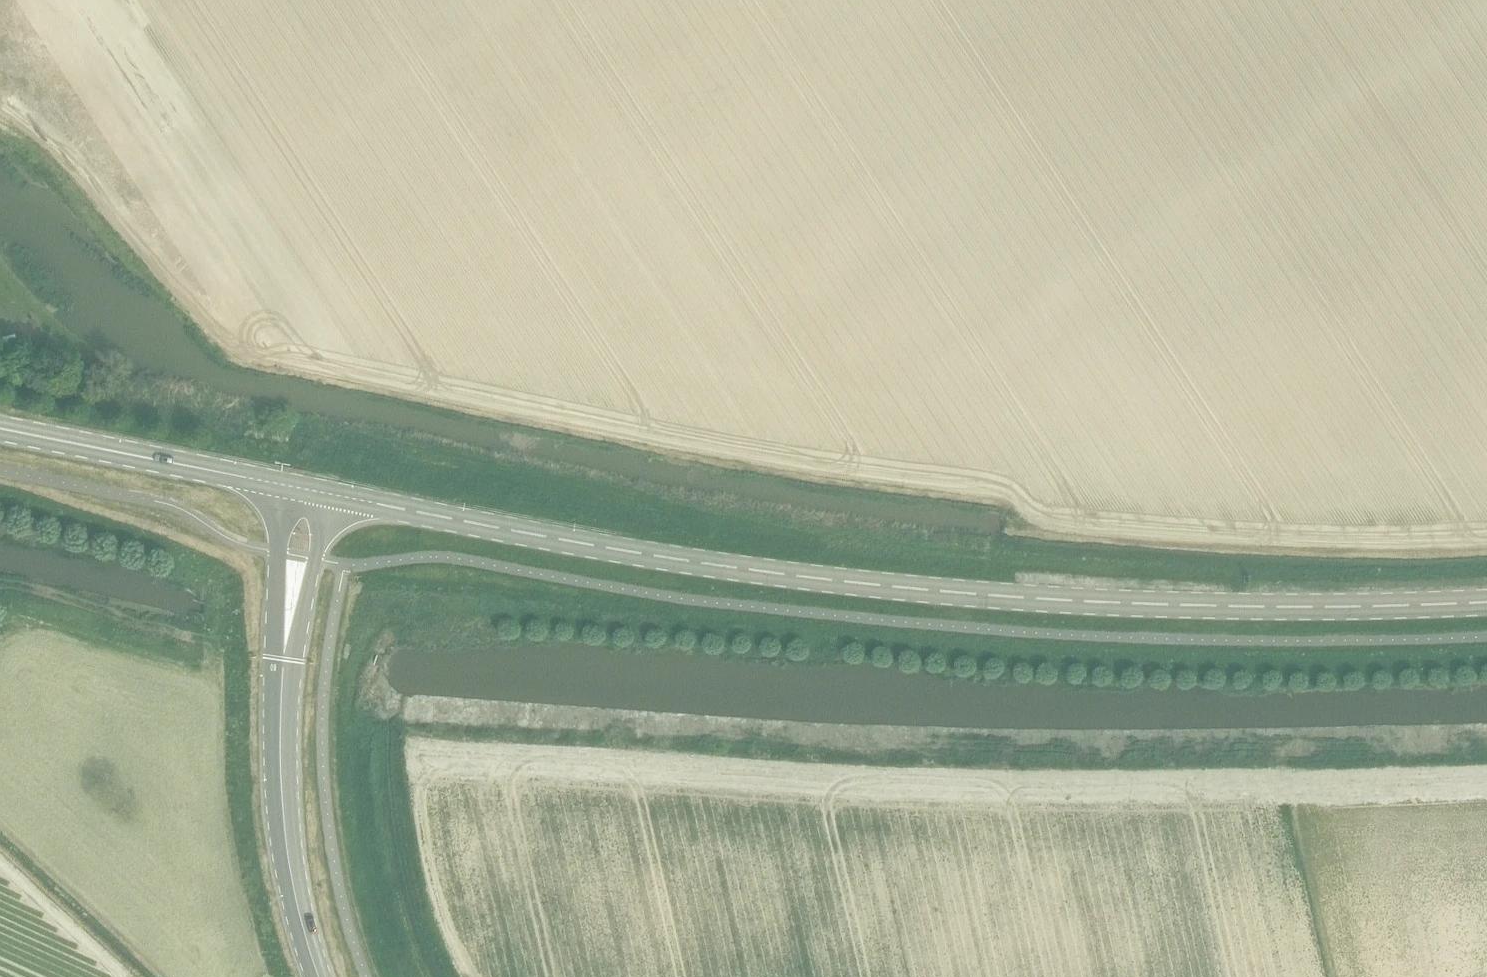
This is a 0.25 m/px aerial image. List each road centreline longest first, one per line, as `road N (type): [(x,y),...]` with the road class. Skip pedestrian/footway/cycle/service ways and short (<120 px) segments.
road 1 (secondary): [(325,492),(573,541),(965,593),(1352,608),(1486,602)]
road 2 (secondary): [(320,976),(282,811),(282,659)]
road 3 (secondary): [(286,484),(0,428)]
road 4 (secondary): [(286,484),(277,556),(282,659)]
road 5 (secondary): [(282,659),(315,559),(325,492)]

